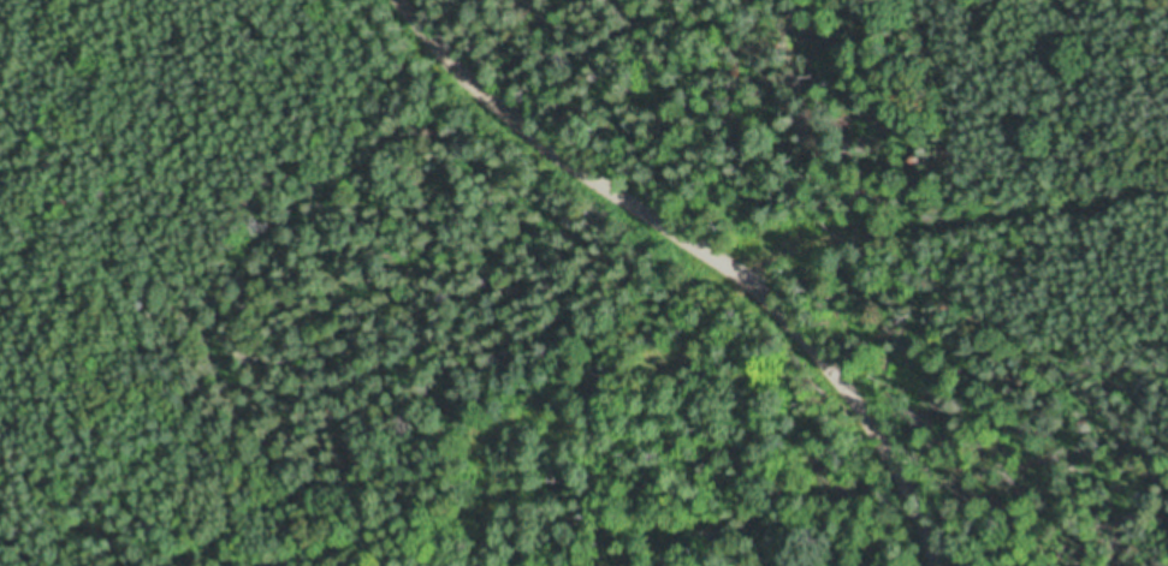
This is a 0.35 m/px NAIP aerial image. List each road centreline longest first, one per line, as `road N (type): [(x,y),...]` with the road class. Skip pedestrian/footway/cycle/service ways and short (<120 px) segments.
road 1 (track): [(390,538),(484,433),(597,369),(693,339),(767,254),(804,242),(1167,194)]
road 2 (track): [(387,0),(405,26),(517,125),(742,280),(828,374),(902,496),(928,565)]

